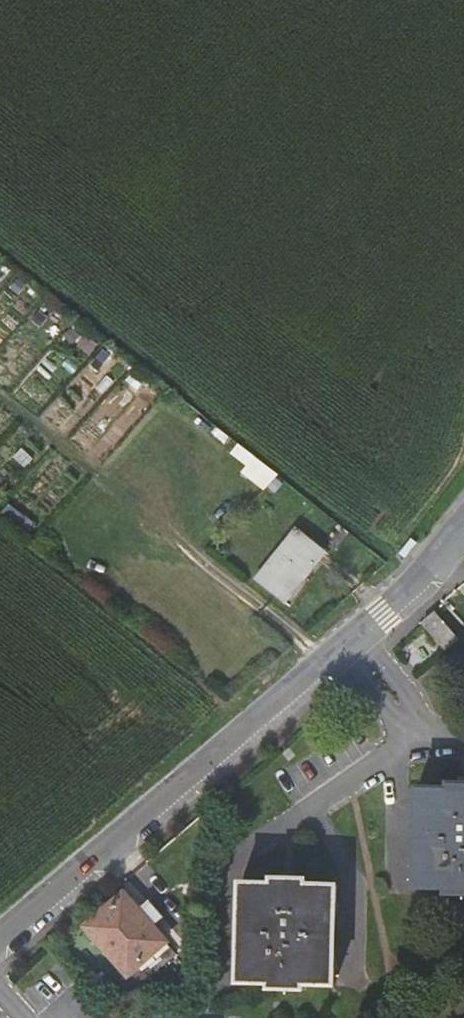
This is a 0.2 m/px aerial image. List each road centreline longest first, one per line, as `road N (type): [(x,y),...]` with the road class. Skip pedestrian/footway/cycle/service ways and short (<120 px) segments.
road 1 (unclassified): [(463,529),(384,614),(0,935)]

